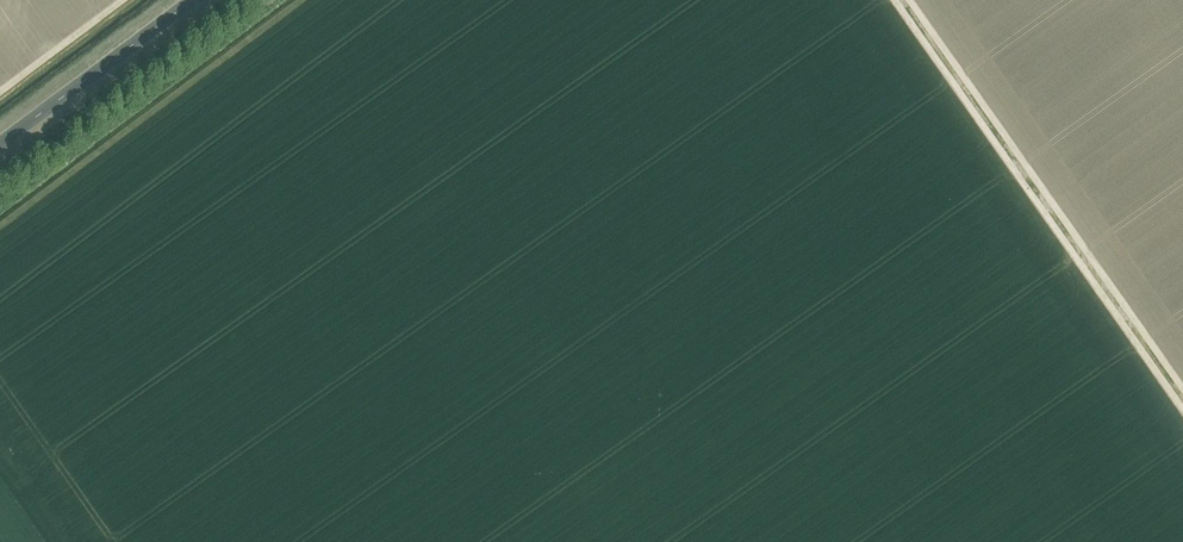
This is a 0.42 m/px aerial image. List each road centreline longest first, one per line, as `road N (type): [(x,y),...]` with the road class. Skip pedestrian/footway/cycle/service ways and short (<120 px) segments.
road 1 (unclassified): [(0,144),(190,0)]

